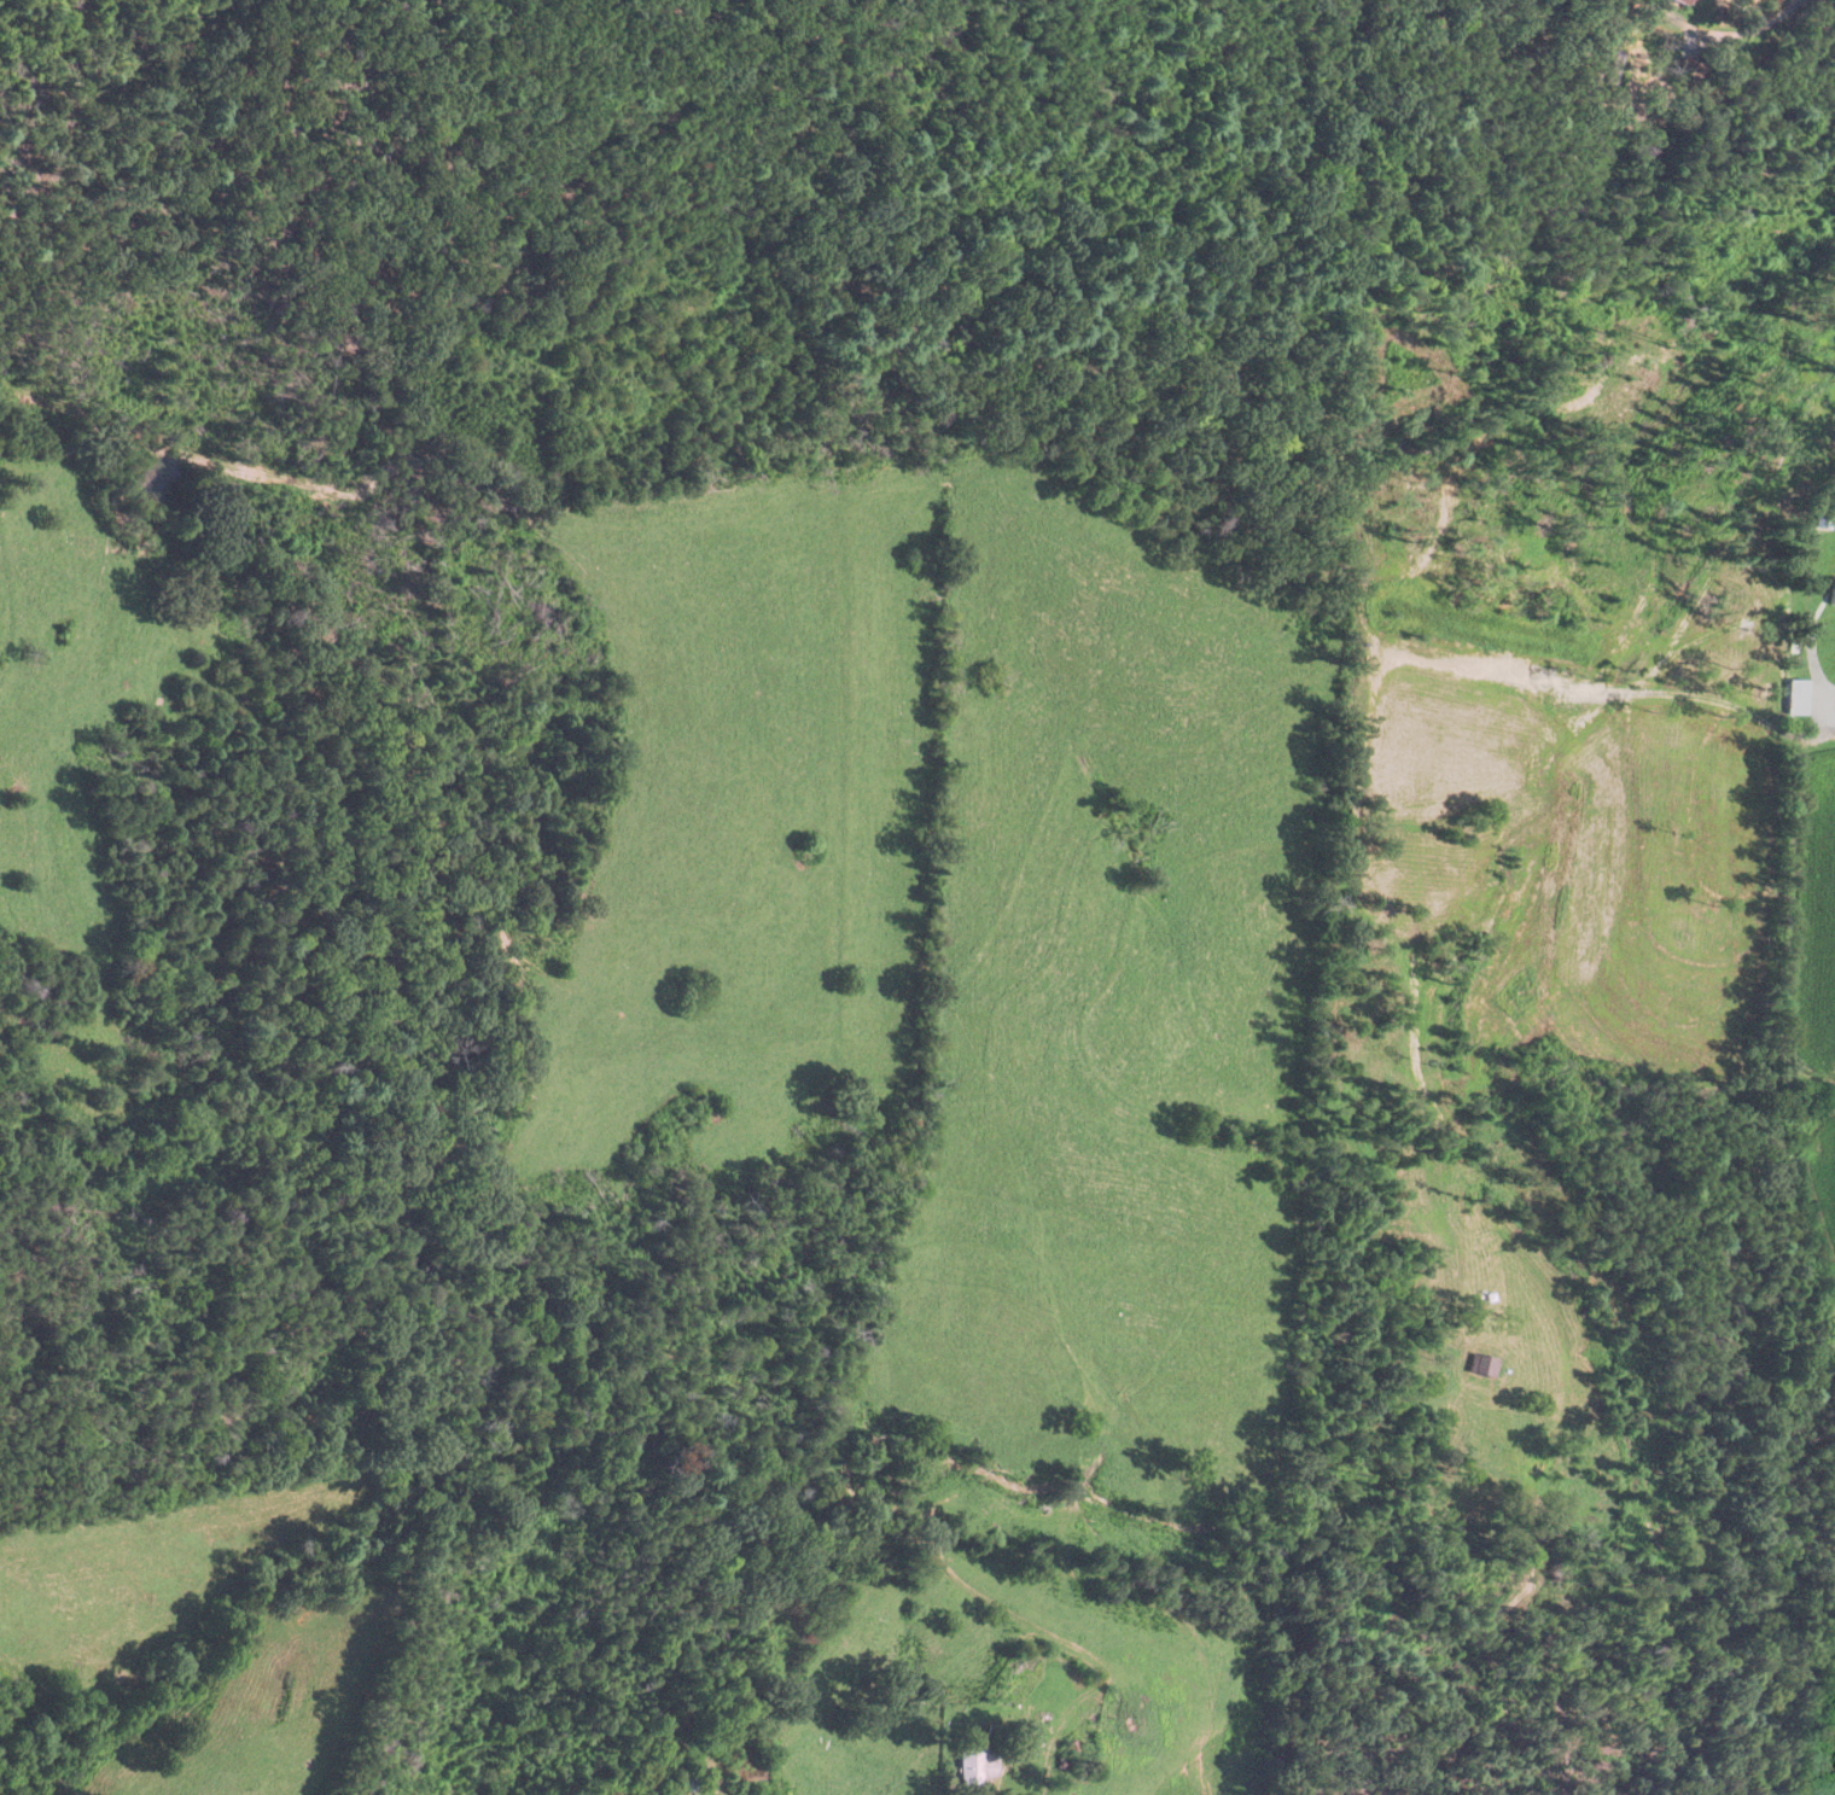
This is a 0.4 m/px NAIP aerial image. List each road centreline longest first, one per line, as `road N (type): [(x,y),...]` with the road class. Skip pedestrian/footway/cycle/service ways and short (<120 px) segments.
road 1 (residential): [(1042,1794),(1067,1720),(1108,1671),(944,1568),(931,1545),(930,1519),(938,1504),(963,1499),(1052,1521),(1079,1485),(1070,1490)]

